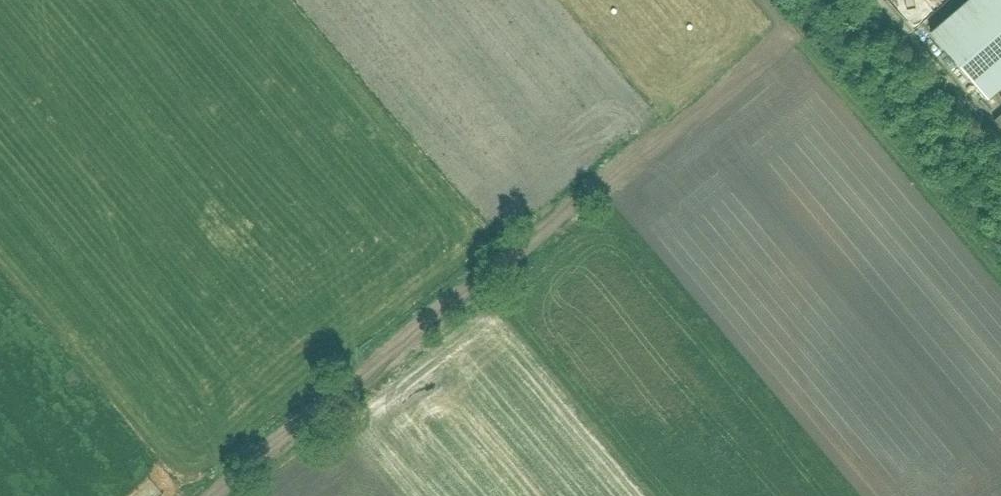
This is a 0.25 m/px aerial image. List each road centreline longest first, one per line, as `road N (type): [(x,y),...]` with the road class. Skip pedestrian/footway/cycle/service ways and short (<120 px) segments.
road 1 (track): [(217,495),(789,30)]

